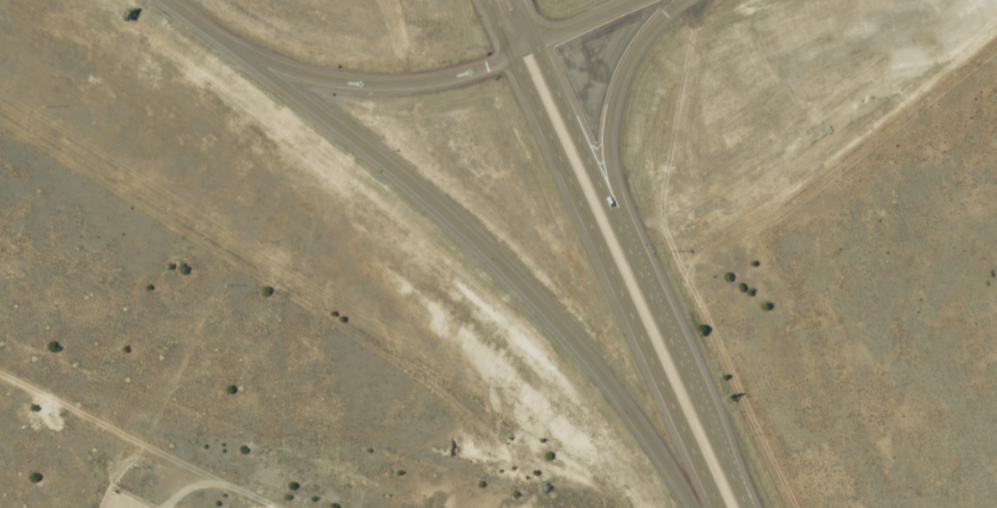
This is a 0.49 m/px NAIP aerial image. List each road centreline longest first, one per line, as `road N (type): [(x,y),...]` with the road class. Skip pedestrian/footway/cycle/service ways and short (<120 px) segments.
road 1 (motorway): [(229,50),(422,199),(581,357),(693,507)]
road 2 (trunk): [(512,55),(719,507)]
road 3 (motorway): [(229,50),(324,80),(425,81),(498,61),(645,0)]
road 4 (track): [(266,507),(0,378)]
road 5 (motorway): [(614,236),(602,160),(610,92),(632,49),(676,0)]
road 6 (trunk): [(614,236),(511,0)]
road 7 (trunk): [(694,406),(614,236)]

